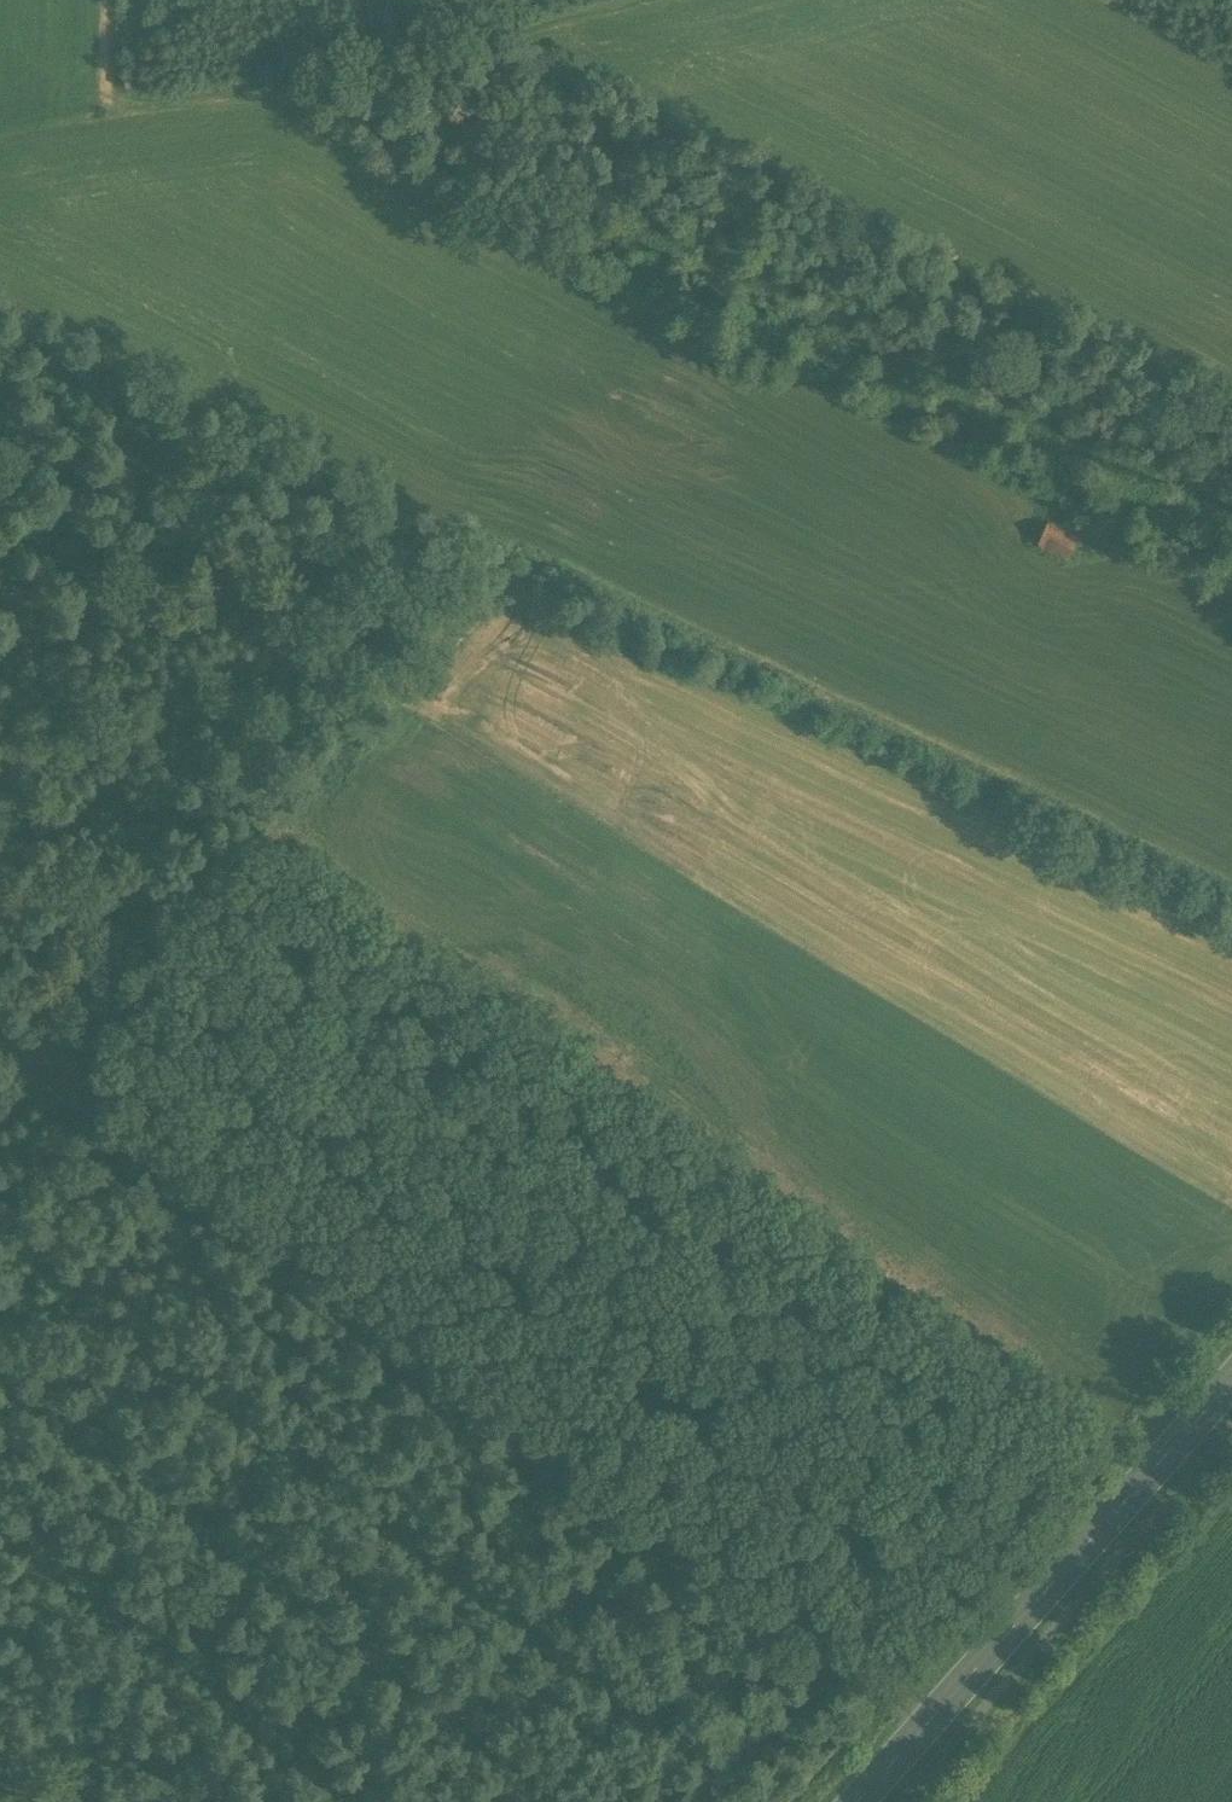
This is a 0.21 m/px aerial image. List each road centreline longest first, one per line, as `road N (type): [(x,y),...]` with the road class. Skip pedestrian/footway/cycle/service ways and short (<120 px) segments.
road 1 (secondary): [(859,1801),(1231,1383)]

